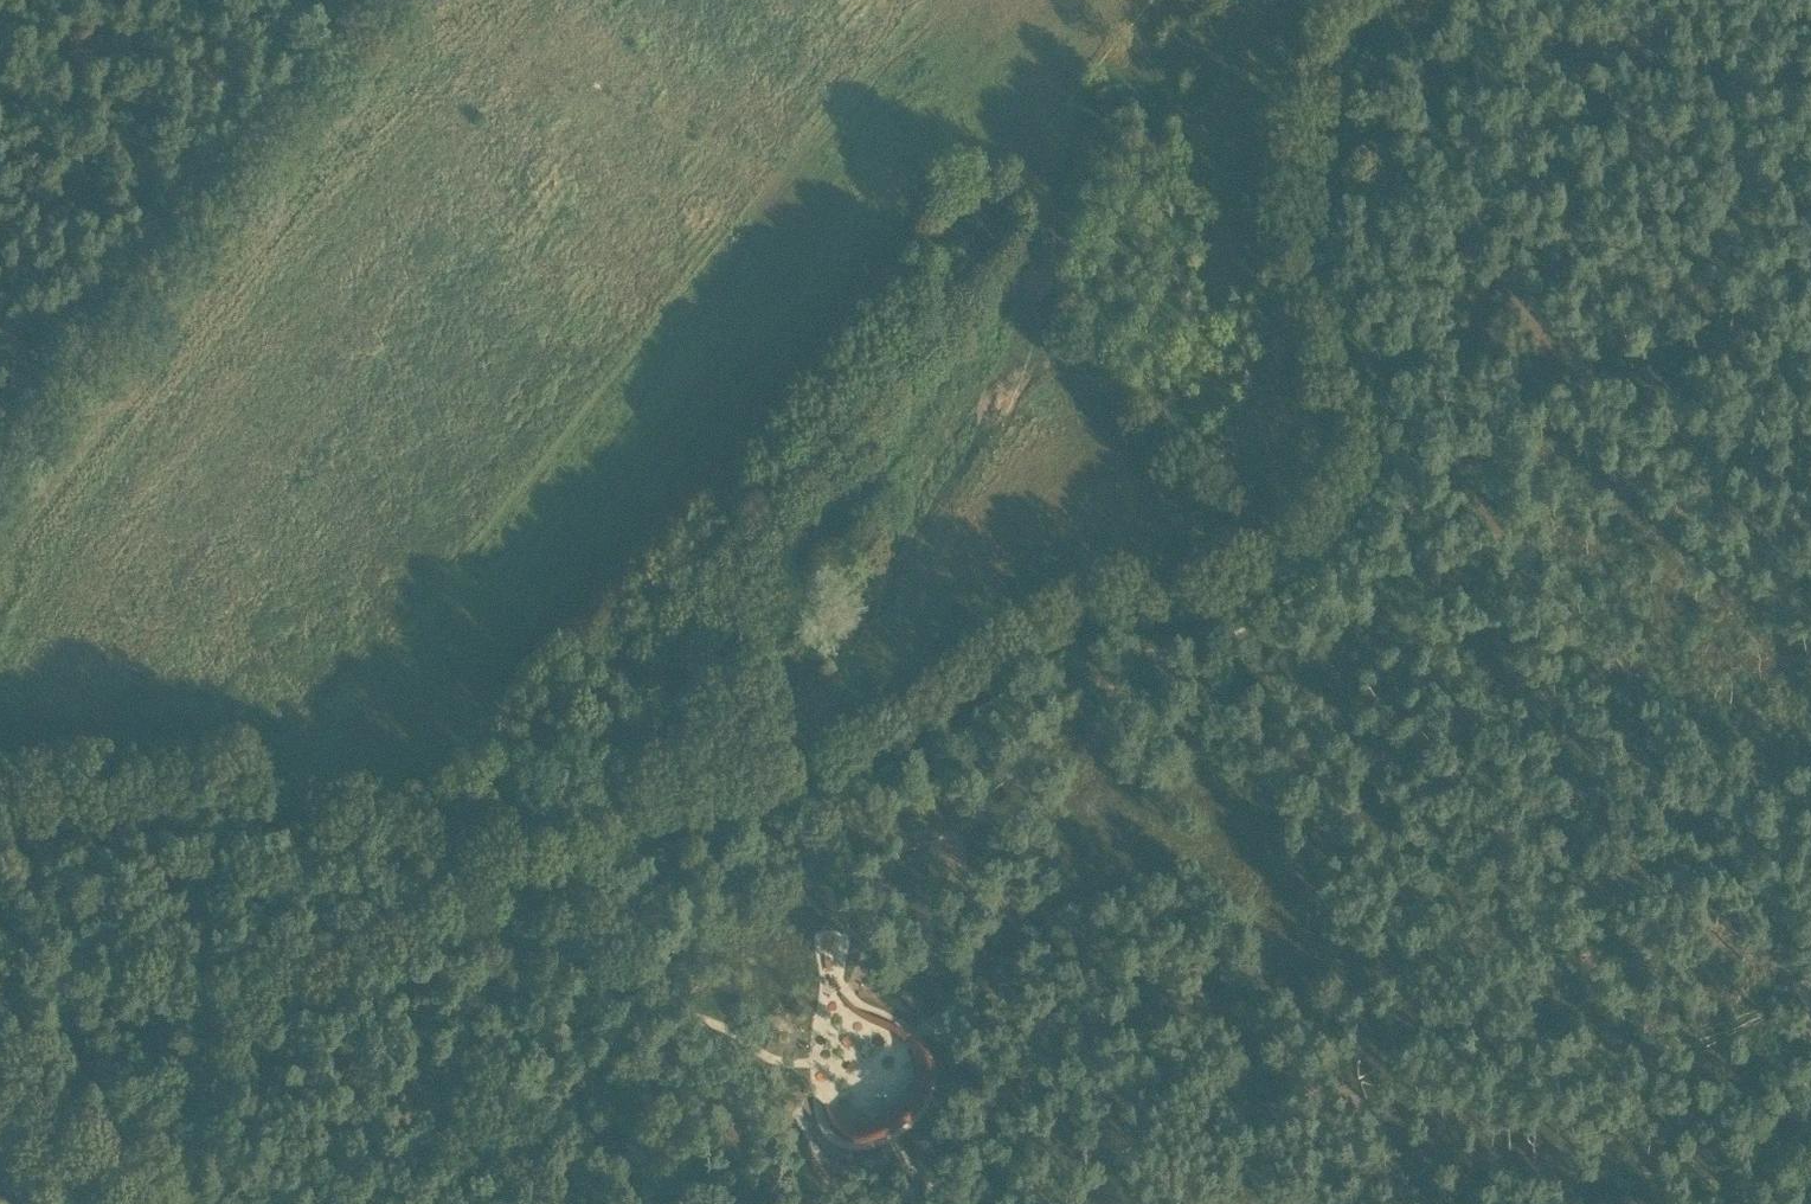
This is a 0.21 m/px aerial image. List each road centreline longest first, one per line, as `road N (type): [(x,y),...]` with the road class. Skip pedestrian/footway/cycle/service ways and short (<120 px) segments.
road 1 (track): [(514,960),(336,859),(239,851),(0,861)]
road 2 (track): [(798,1203),(619,1014)]

